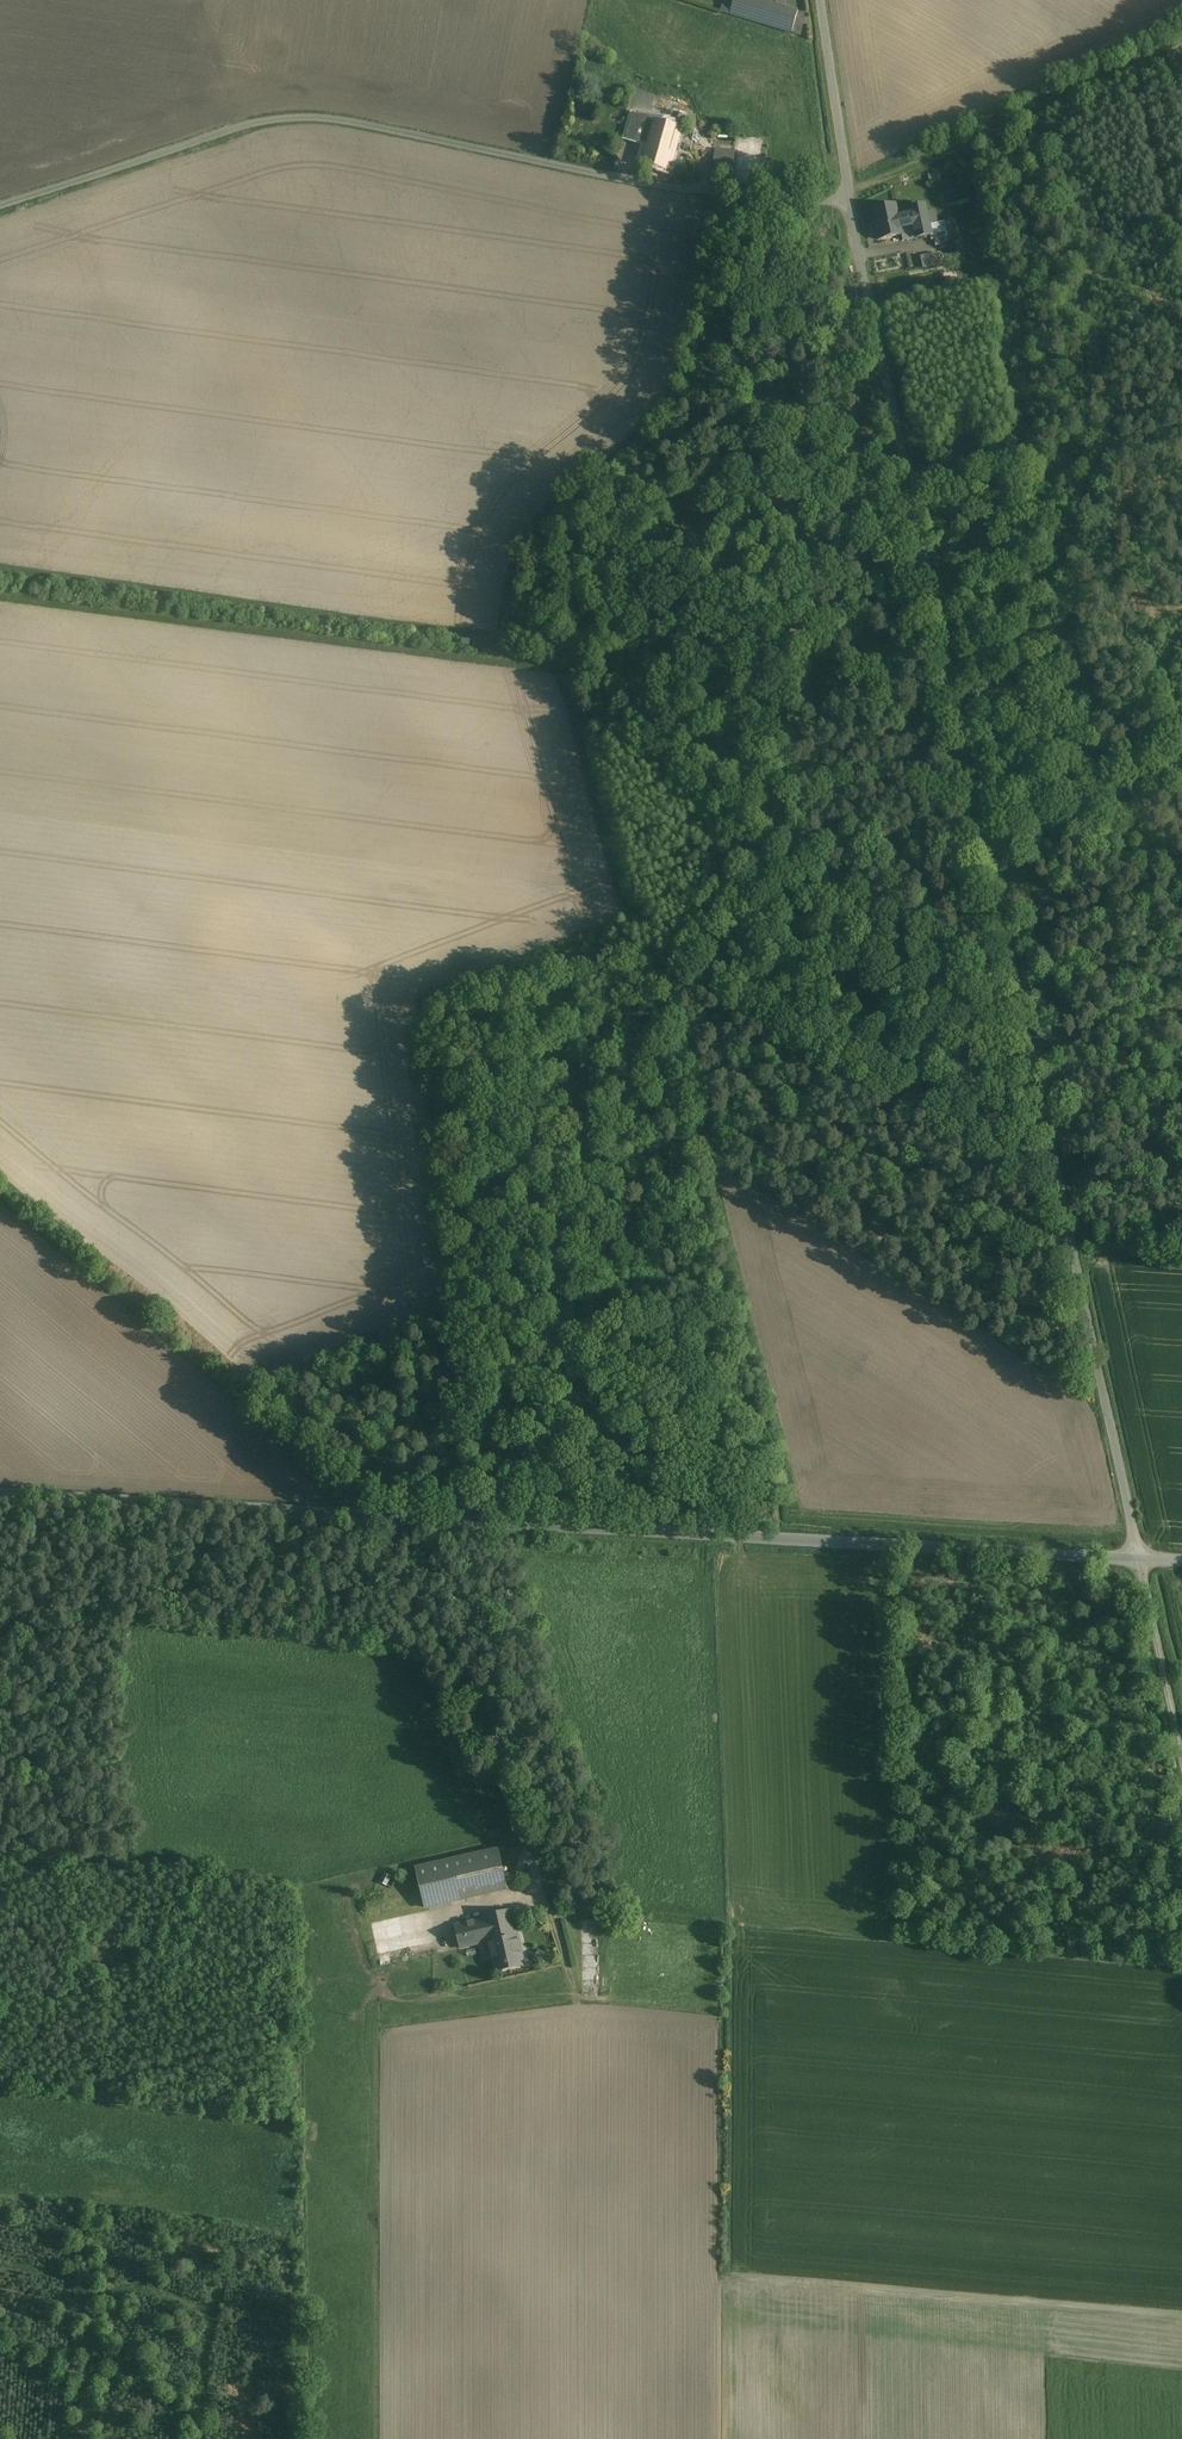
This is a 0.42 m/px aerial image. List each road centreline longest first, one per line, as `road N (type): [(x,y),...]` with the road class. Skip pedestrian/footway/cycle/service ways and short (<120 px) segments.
road 1 (unclassified): [(1140,1559),(851,204),(820,0)]
road 2 (tertiary): [(0,1497),(1140,1559)]
road 3 (track): [(848,191),(1181,40)]
road 4 (unclassified): [(1140,1559),(1181,1755)]

